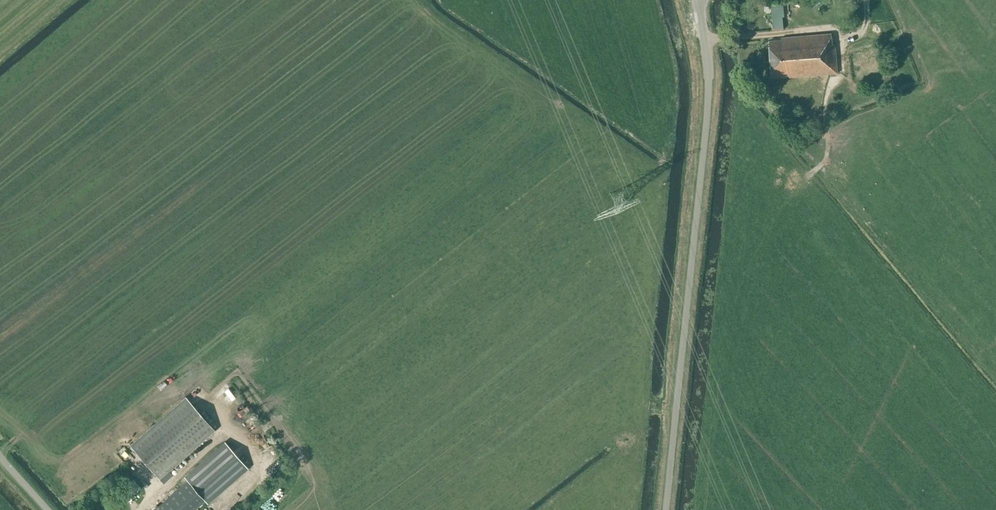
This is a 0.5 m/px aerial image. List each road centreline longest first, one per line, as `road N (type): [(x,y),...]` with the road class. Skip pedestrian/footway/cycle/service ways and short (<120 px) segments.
road 1 (unclassified): [(670,509),(709,100),(697,0)]

